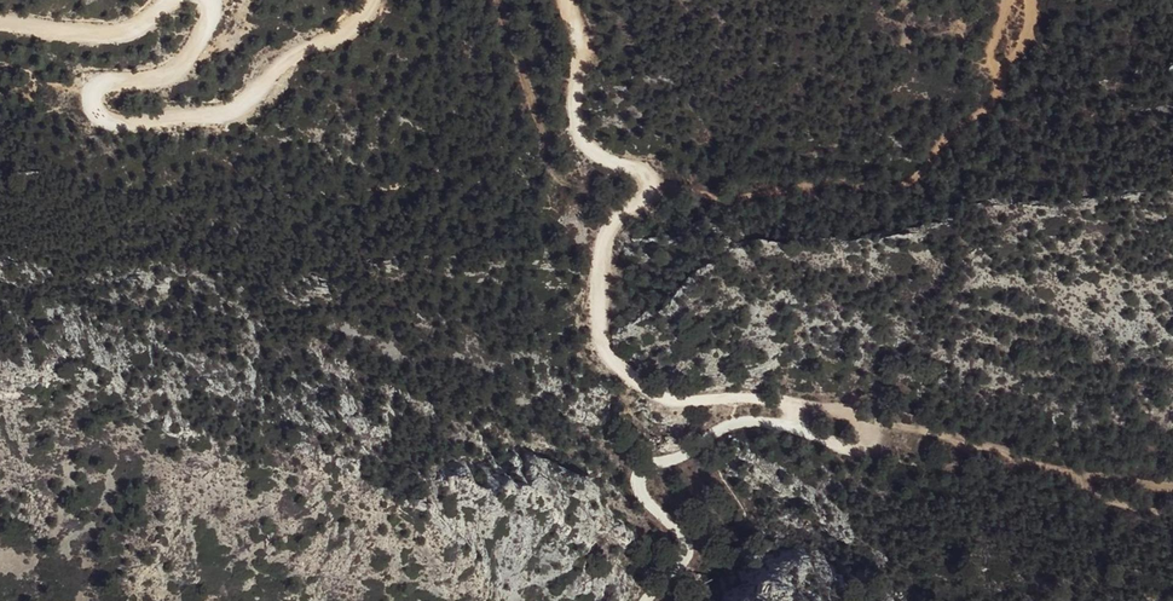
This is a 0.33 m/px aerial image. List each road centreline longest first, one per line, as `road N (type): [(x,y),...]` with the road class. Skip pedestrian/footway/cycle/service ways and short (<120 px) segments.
road 1 (track): [(565,0),(577,32),(580,133),(603,160),(648,175),(650,190),(604,244),(600,316),(610,358),(659,398),(802,404),(874,422),(869,445),(851,450),(767,422),(740,423),(647,457),(635,488),(680,533),(683,551),(645,600)]
road 2 (track): [(215,0),(216,23),(194,63),(171,78),(102,85),(95,102),(113,120),(228,113),(304,51),(353,26),(368,0)]
road 3 (track): [(995,0),(987,44),(996,87),(938,160),(887,183),(819,182),(761,195),(692,189),(648,175)]
road 4 (track): [(874,422),(1096,479),(1172,488)]
road 5 (track): [(0,22),(132,30),(179,0)]

